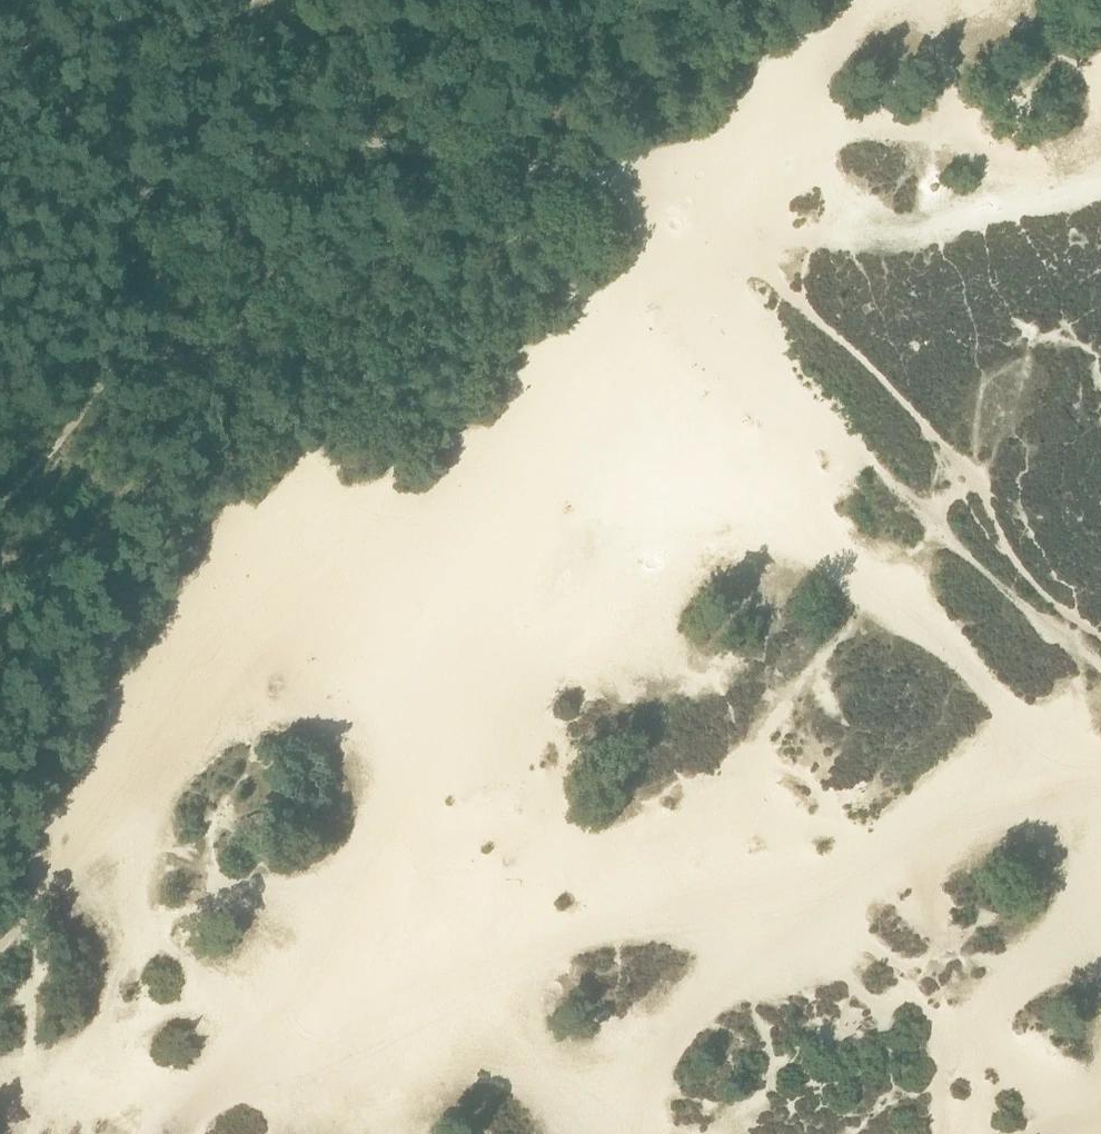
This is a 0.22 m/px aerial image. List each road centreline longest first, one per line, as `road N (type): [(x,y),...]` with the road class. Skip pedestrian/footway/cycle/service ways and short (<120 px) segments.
road 1 (track): [(1100,659),(909,500),(816,406),(663,226),(583,173),(335,142),(295,152),(223,187)]
road 2 (track): [(663,226),(457,476),(357,513),(253,569),(170,648),(121,727),(48,898),(0,961)]
road 3 (track): [(9,0),(14,32),(126,177)]

